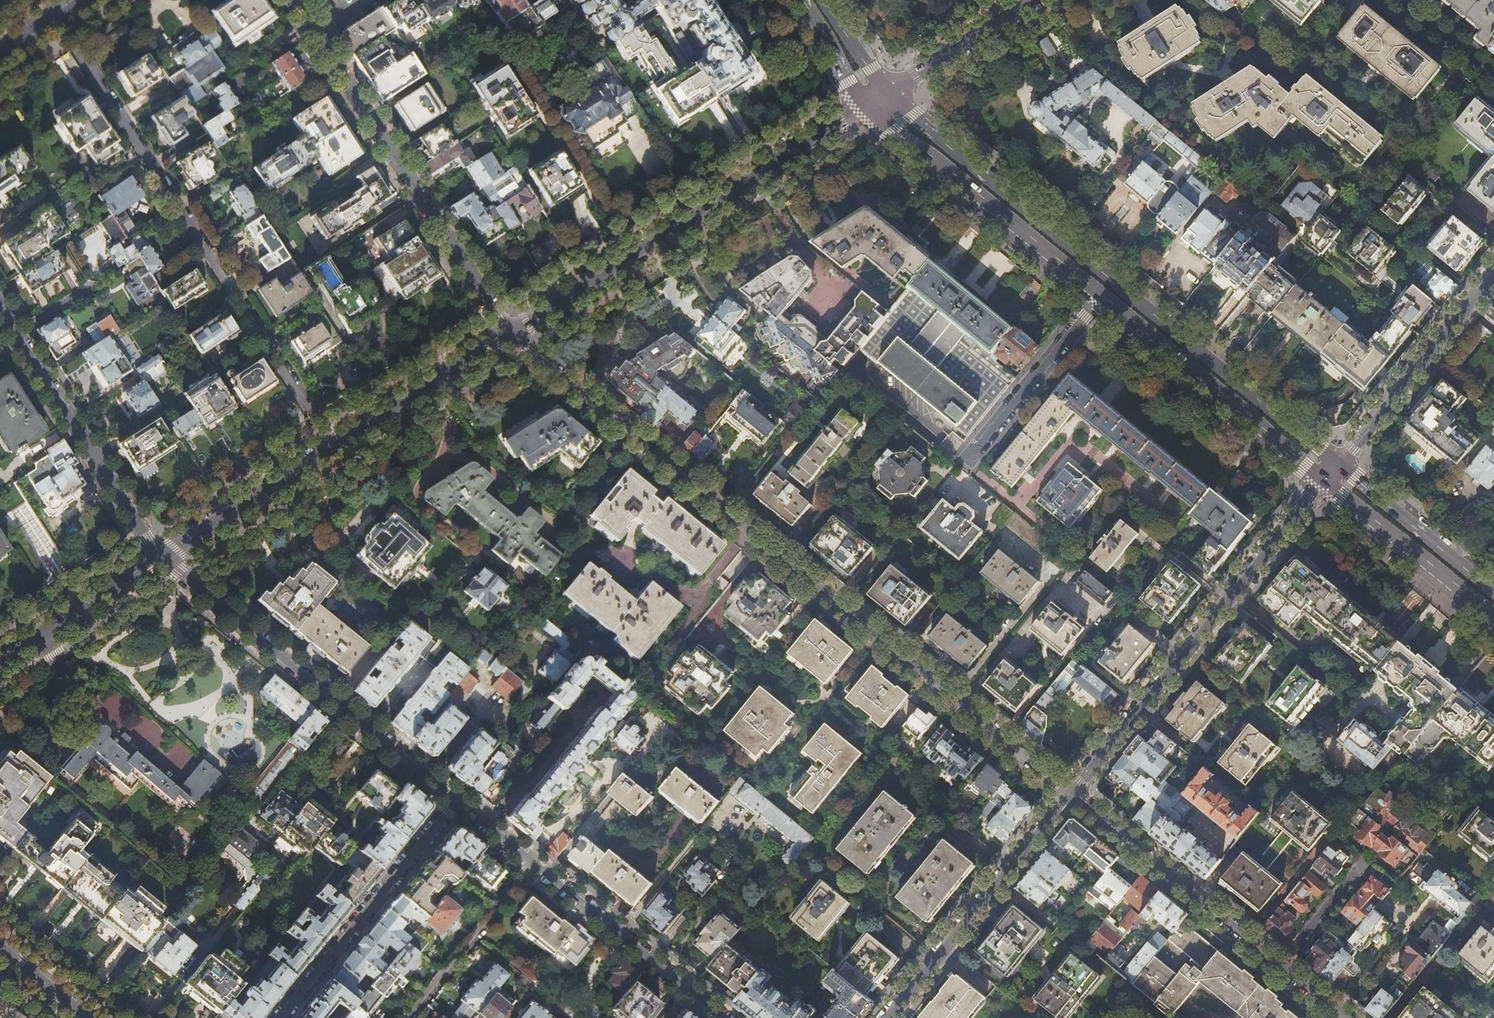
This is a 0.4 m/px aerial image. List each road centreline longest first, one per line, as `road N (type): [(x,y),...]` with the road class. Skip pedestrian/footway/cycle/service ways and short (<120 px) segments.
road 1 (residential): [(513,334),(1073,793)]
road 2 (primary): [(1338,464),(1012,199),(892,89)]
road 3 (tertiary): [(513,334),(865,105)]
road 4 (residential): [(333,447),(107,96)]
road 5 (residential): [(1323,482),(1073,793)]
road 6 (residential): [(458,801),(162,556)]
road 7 (residential): [(312,27),(513,334)]
road 8 (primary): [(865,105),(1100,299)]
road 9 (residential): [(162,556),(0,310)]
road 10 (residential): [(1073,793),(887,1017)]
road 11 (primary): [(1100,299),(1323,482)]
road 12 (residential): [(280,1017),(458,801)]
road 13 (residential): [(1073,793),(1282,964)]
road 14 (residential): [(723,1017),(535,865)]
road 15 (primary): [(1323,482),(1493,622)]
road 16 (residential): [(966,464),(1100,299)]
road 17 (tertiary): [(333,447),(513,334)]
road 18 (residential): [(1467,306),(1338,464)]
road 19 (tertiary): [(162,556),(333,447)]
road 20 (primary): [(1493,592),(1338,464)]
road 21 (residential): [(410,1017),(535,865)]
road 22 (tertiary): [(0,659),(162,556)]
road 23 (tertiary): [(892,89),(1032,0)]
road 24 (residential): [(1282,964),(1369,858)]
road 25 (primary): [(795,0),(865,105)]
road 26 (residential): [(1493,77),(1401,0)]

